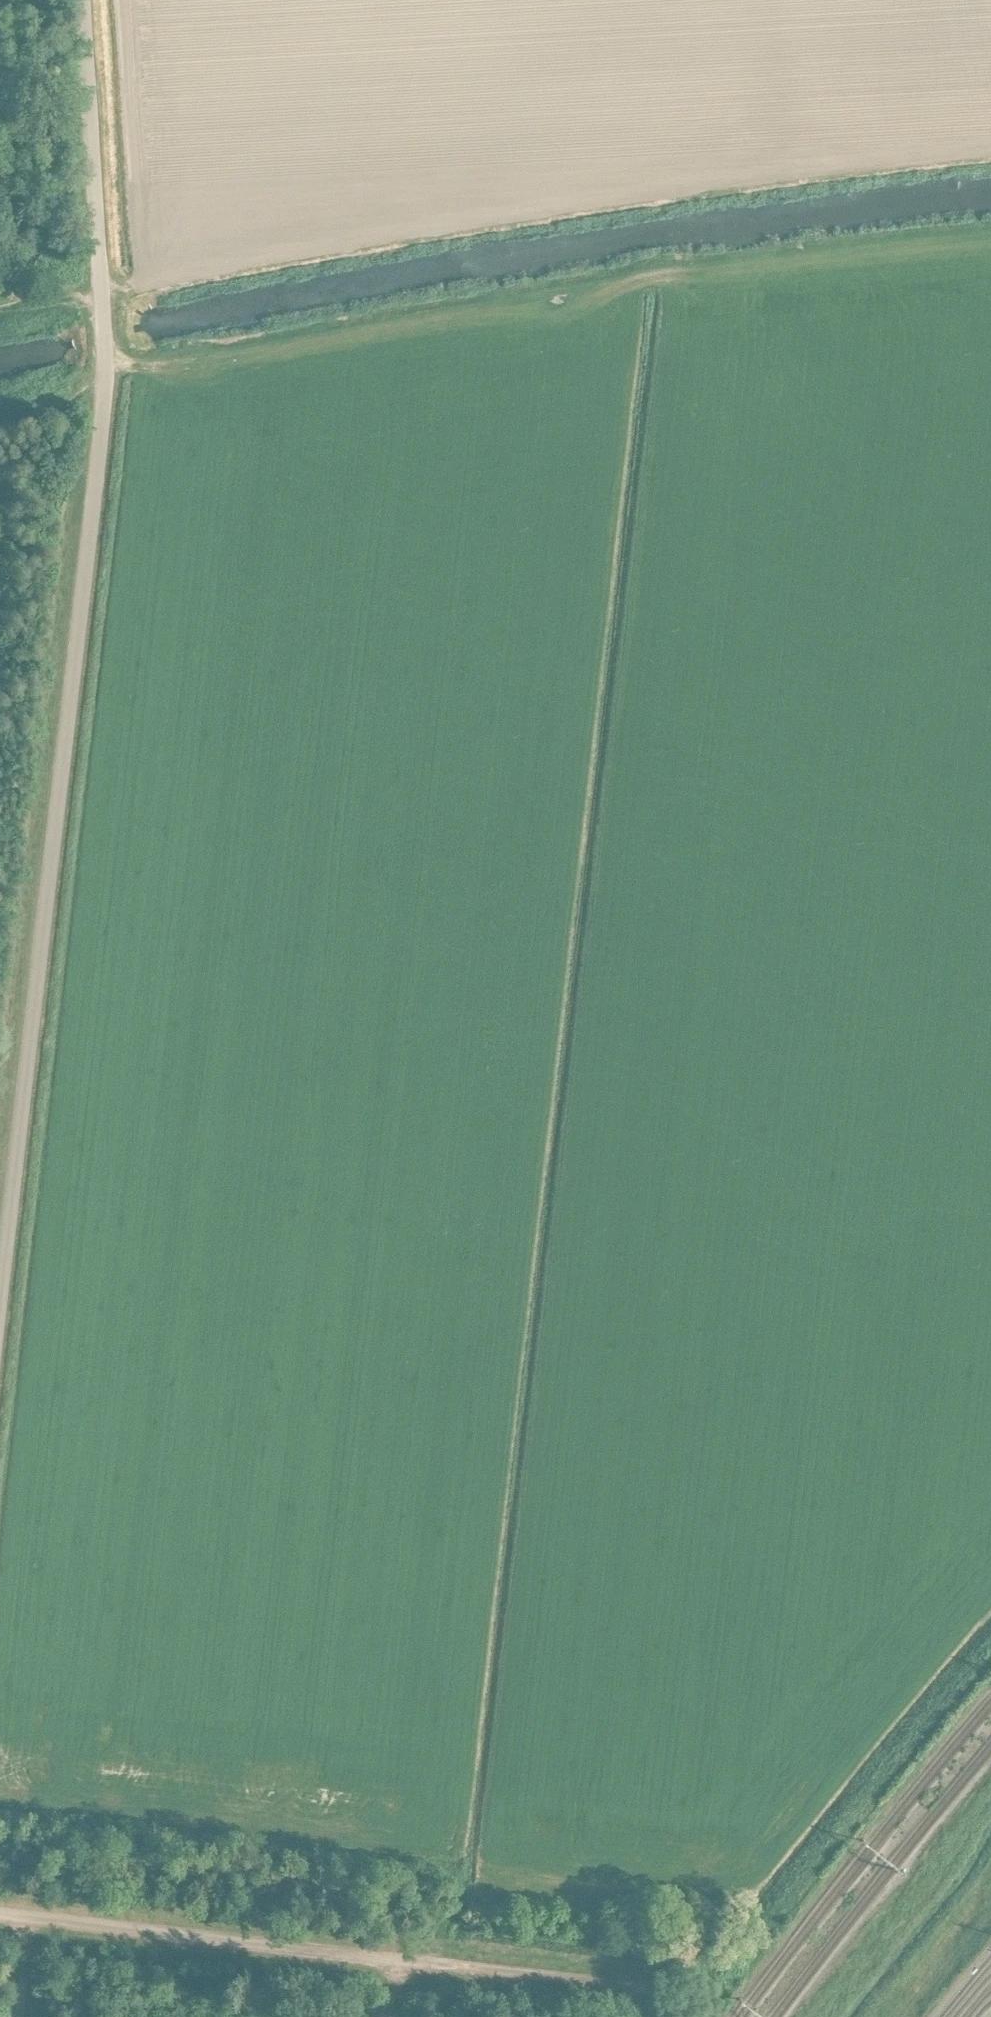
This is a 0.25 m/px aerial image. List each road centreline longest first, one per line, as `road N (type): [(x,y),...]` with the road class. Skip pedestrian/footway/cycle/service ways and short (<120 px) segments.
road 1 (unclassified): [(0,1302),(105,436),(93,0)]
road 2 (residential): [(378,1959),(0,1919)]
road 3 (residential): [(677,2012),(378,1959)]

